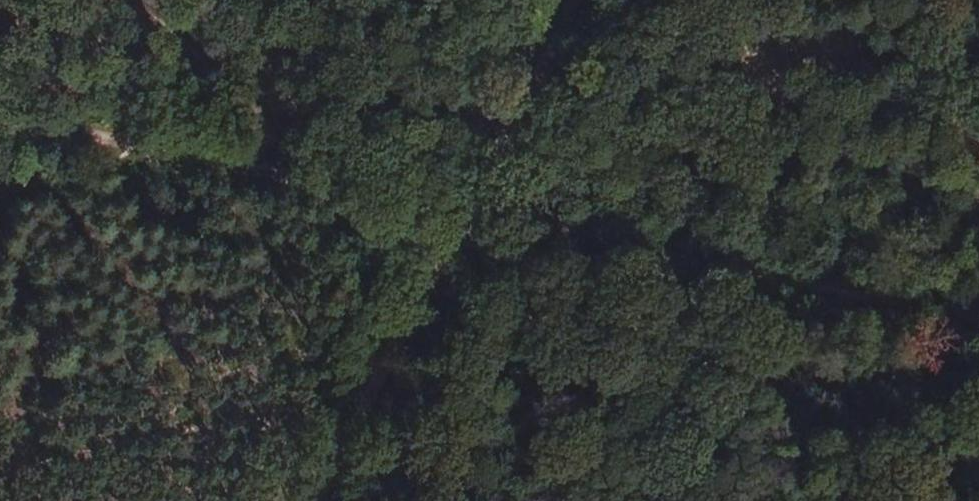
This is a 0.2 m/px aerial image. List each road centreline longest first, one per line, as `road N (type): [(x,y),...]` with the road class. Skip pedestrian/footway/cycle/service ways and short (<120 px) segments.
road 1 (track): [(978,322),(470,209)]
road 2 (track): [(470,209),(292,186),(0,124)]
road 3 (track): [(317,500),(470,209)]
road 4 (track): [(470,209),(579,0)]

